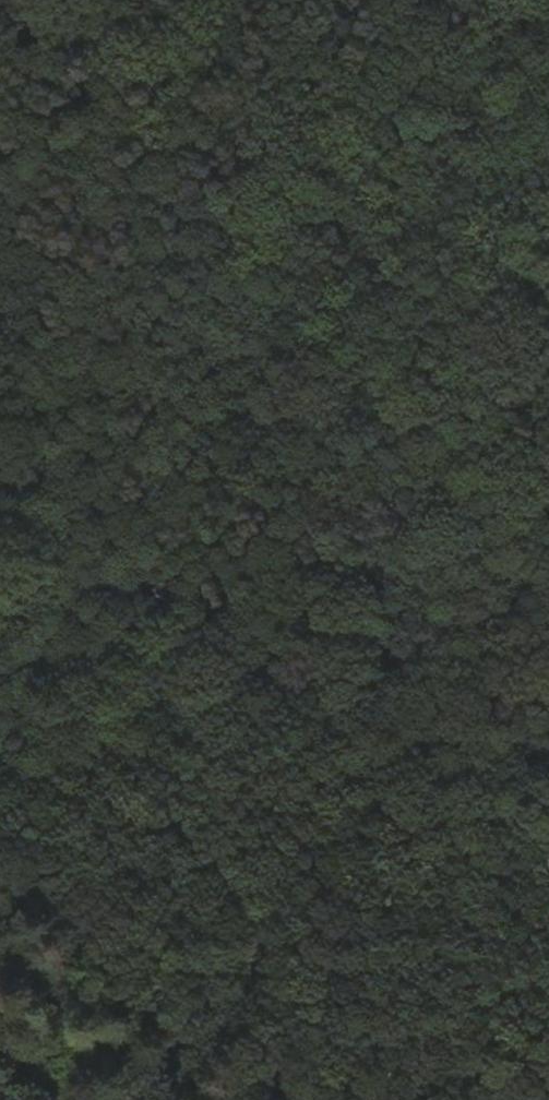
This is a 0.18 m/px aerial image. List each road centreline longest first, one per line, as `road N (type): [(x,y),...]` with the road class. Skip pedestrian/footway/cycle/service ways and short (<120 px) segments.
road 1 (track): [(548,271),(31,0)]

